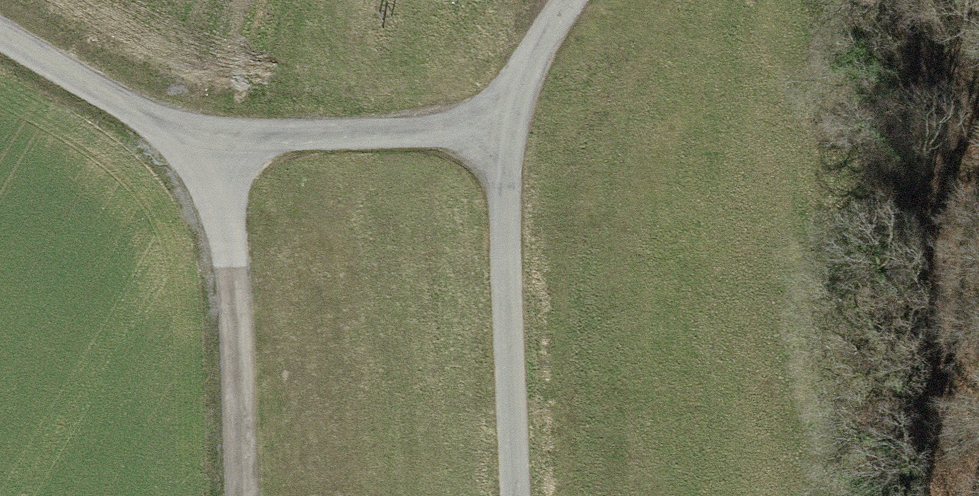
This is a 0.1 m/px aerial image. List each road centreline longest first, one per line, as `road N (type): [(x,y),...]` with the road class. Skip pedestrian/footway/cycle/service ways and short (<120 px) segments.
road 1 (track): [(499,132),(211,137),(153,120),(0,36)]
road 2 (track): [(516,495),(499,132)]
road 3 (track): [(211,137),(233,252),(240,495)]
road 4 (track): [(575,0),(537,53),(499,132)]

